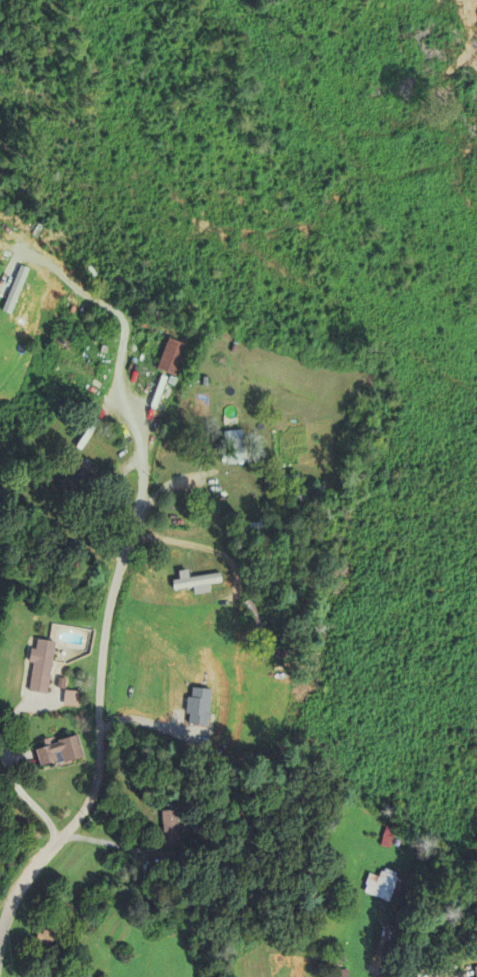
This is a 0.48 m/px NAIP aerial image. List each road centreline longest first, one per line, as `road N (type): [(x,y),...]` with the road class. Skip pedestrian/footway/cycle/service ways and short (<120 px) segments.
road 1 (residential): [(0,930),(8,903),(91,793),(104,645),(139,512),(175,477),(207,474)]

